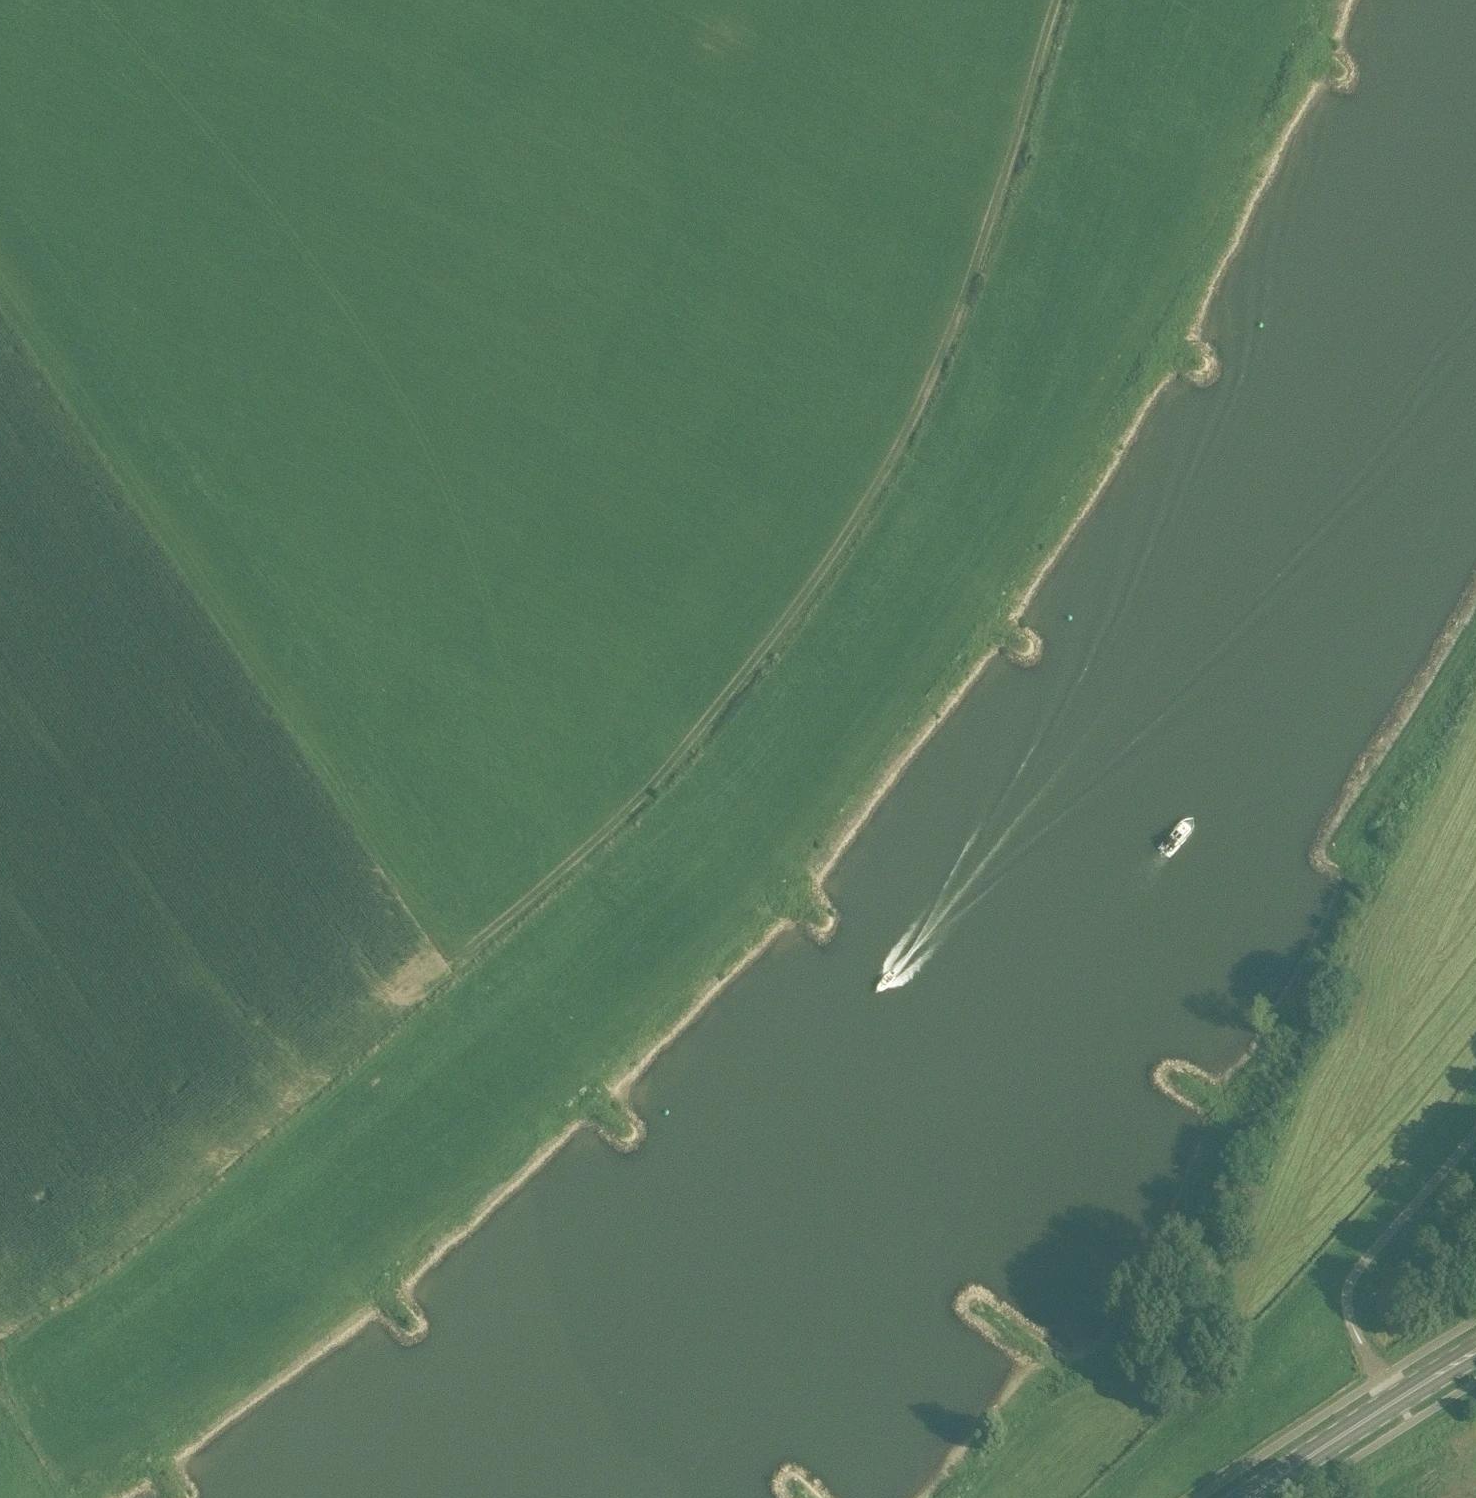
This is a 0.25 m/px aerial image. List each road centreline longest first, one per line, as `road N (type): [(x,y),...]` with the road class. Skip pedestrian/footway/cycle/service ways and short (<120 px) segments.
road 1 (primary): [(1246,1497),(1475,1354)]

